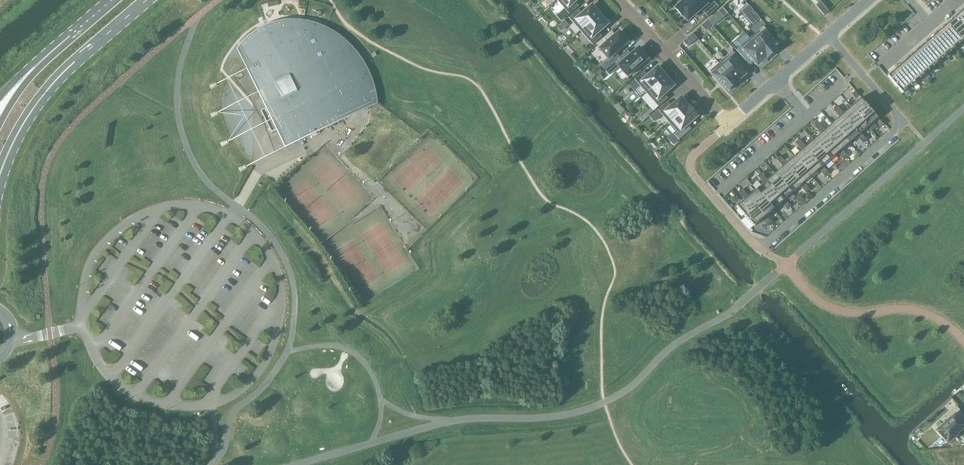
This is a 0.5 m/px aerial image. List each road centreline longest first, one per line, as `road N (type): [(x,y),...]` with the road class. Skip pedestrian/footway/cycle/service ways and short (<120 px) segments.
road 1 (secondary): [(0,173),(46,91),(148,0)]
road 2 (residential): [(619,0),(730,125)]
road 3 (residential): [(872,0),(777,84)]

